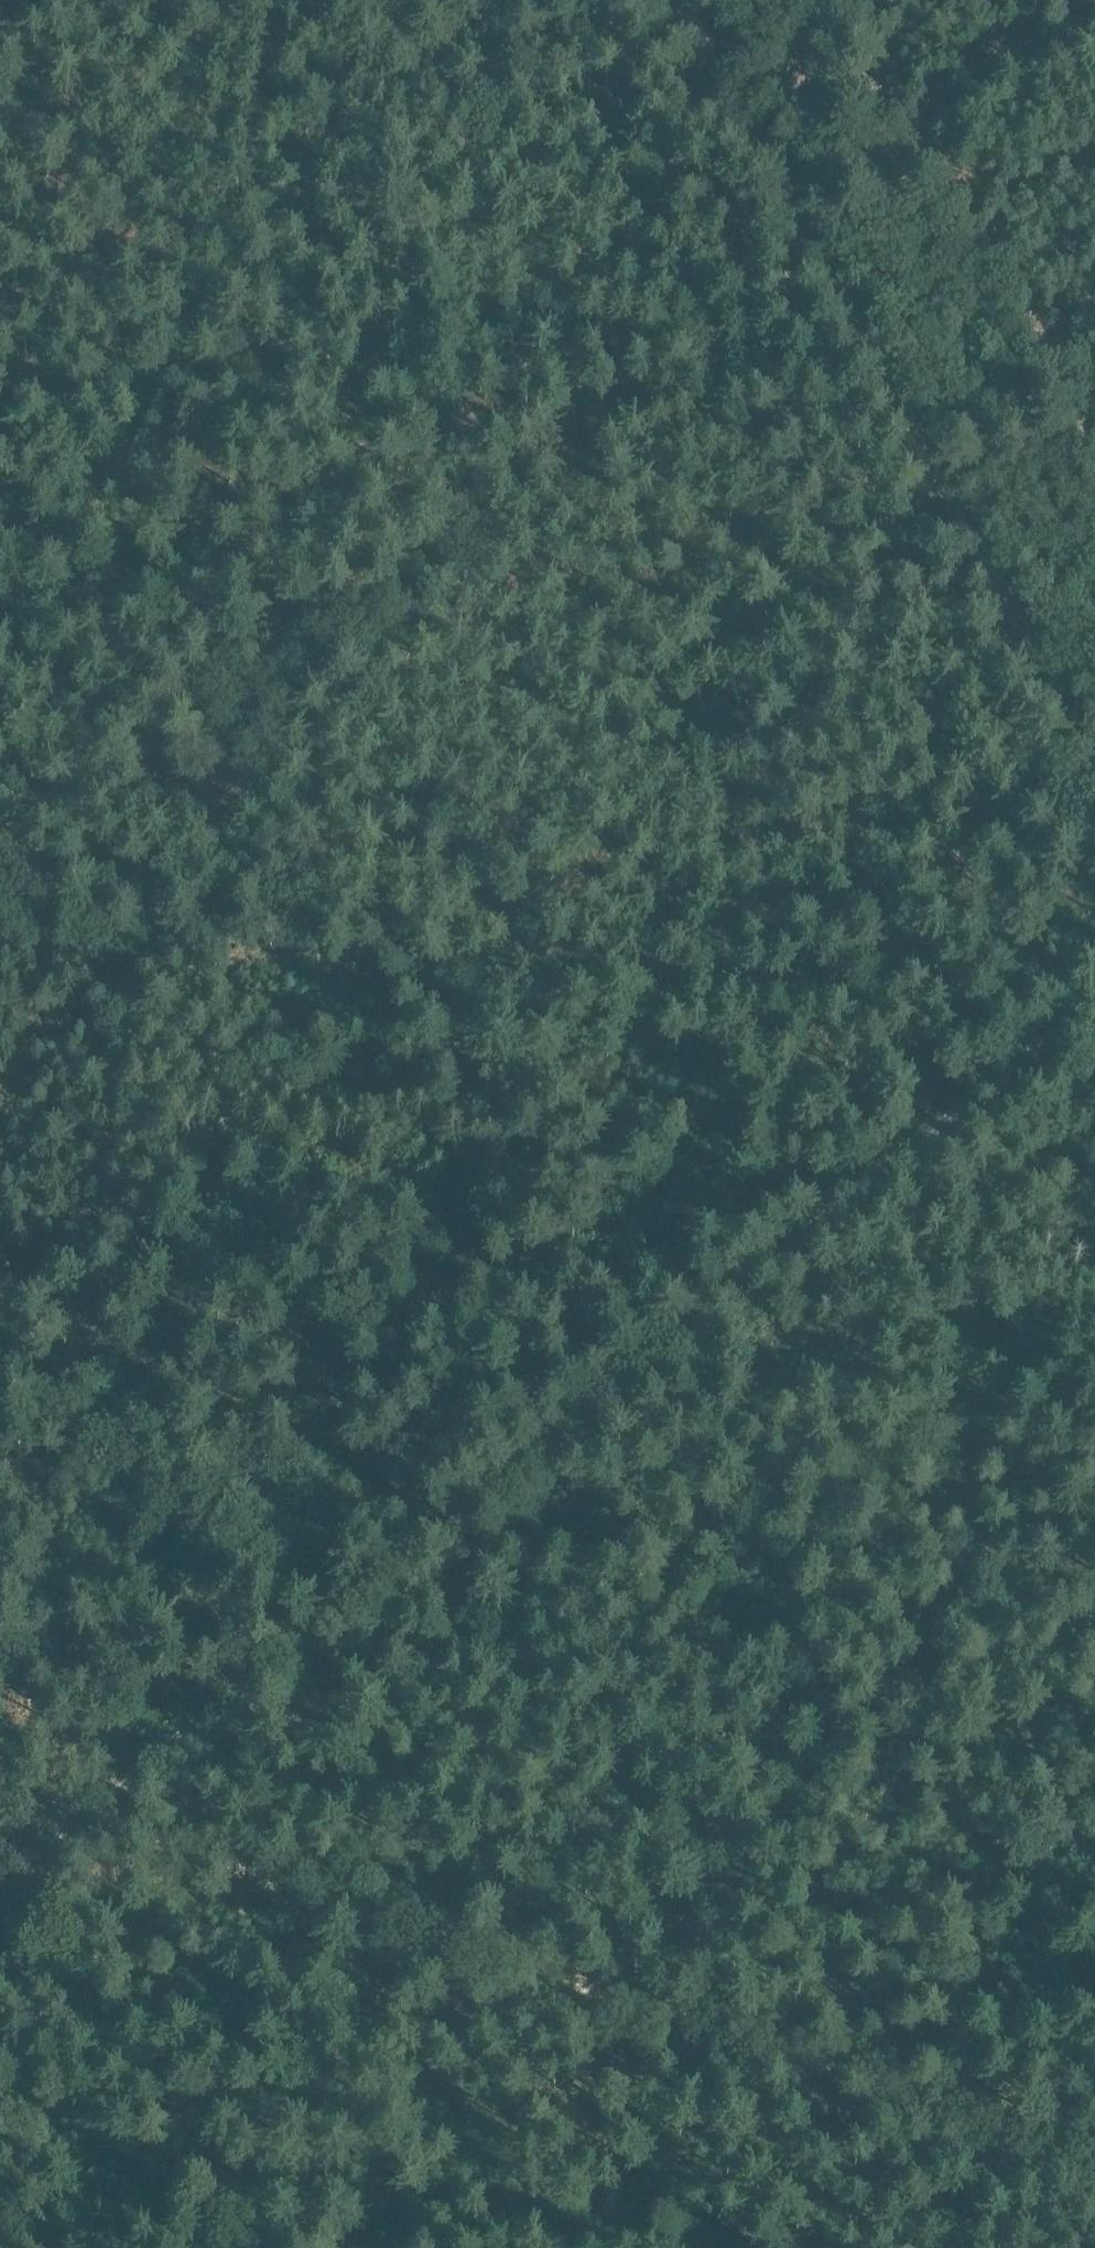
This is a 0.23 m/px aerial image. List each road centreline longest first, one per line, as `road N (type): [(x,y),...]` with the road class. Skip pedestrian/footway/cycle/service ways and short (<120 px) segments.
road 1 (track): [(935,1135),(688,1107),(547,1074),(0,907)]
road 2 (track): [(896,410),(882,414),(754,392),(683,370),(624,373),(451,436),(255,471),(140,453),(78,429),(0,349)]
road 3 (track): [(833,2070),(75,1815)]
road 4 (track): [(0,1313),(453,1523)]
road 5 (track): [(686,0),(896,410)]
road 6 (track): [(1094,2157),(833,2070)]
road 7 (track): [(977,556),(1094,774)]
road 8 (track): [(833,2070),(710,2247)]
road 9 (track): [(896,410),(977,556)]
road 10 (track): [(1094,492),(977,556)]

